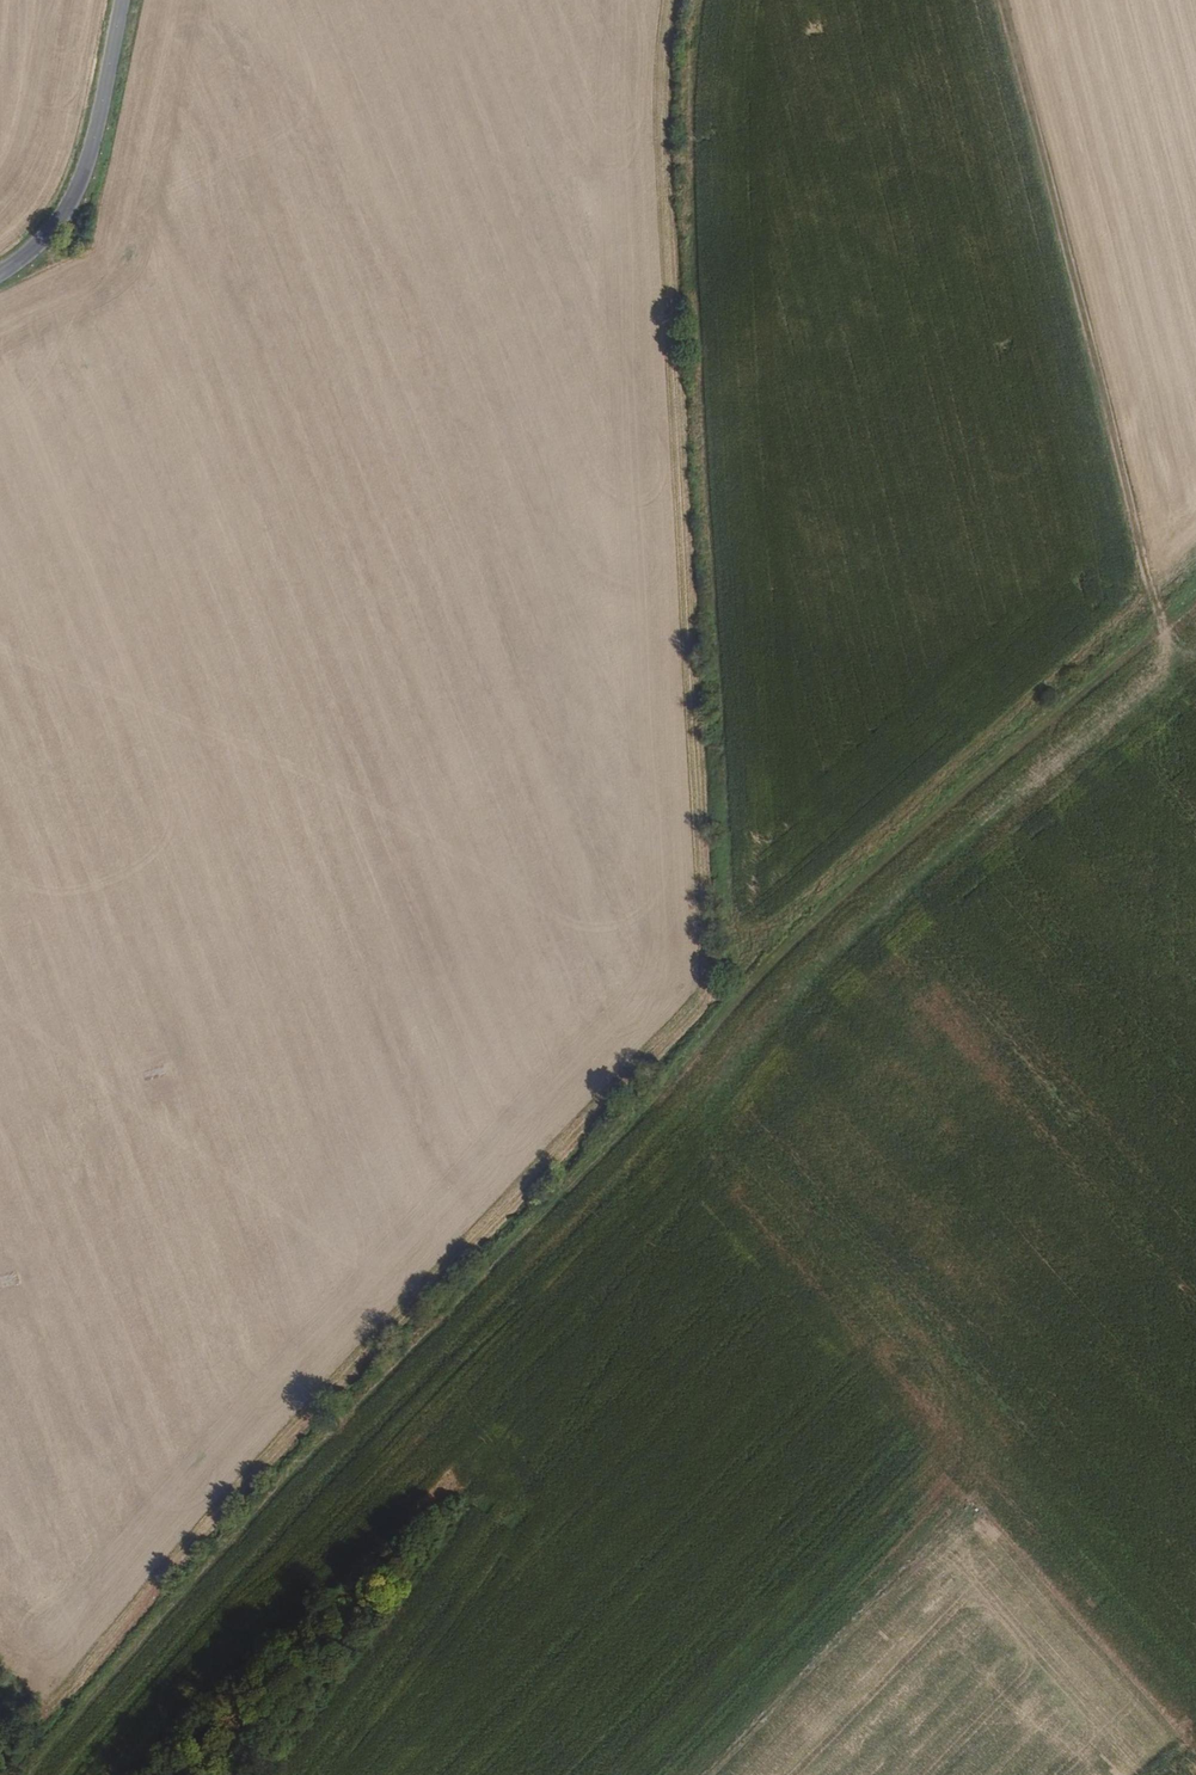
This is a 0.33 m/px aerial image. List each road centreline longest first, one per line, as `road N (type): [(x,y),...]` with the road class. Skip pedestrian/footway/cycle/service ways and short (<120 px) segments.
road 1 (tertiary): [(124,0),(74,200),(45,243),(0,275)]

